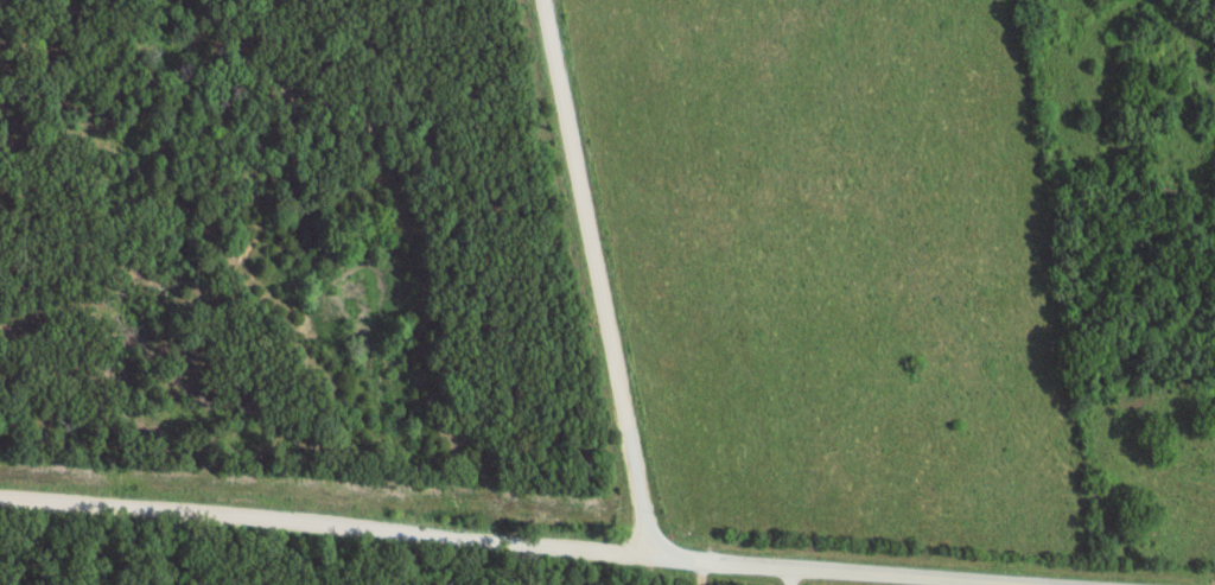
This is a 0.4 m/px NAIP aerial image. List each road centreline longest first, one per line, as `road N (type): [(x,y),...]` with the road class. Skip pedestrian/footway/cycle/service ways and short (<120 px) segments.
road 1 (residential): [(654,554),(0,495)]
road 2 (residential): [(654,554),(547,0)]
road 3 (tertiary): [(1076,584),(793,568)]
road 4 (tertiary): [(793,568),(654,554)]

